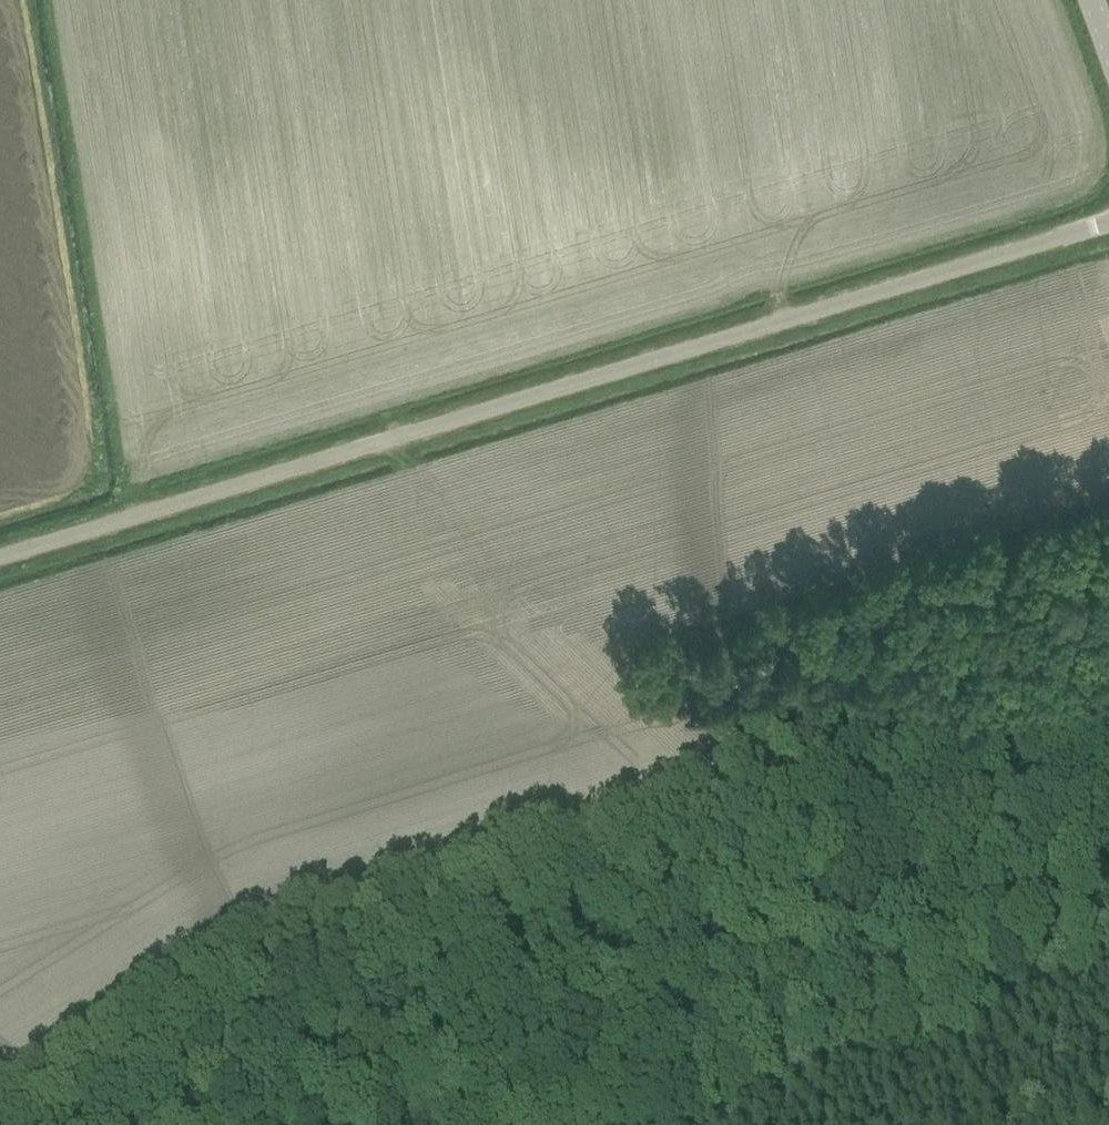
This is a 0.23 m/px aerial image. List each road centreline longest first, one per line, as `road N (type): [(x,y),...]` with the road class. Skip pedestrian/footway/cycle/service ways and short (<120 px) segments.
road 1 (unclassified): [(0,562),(1108,223)]

